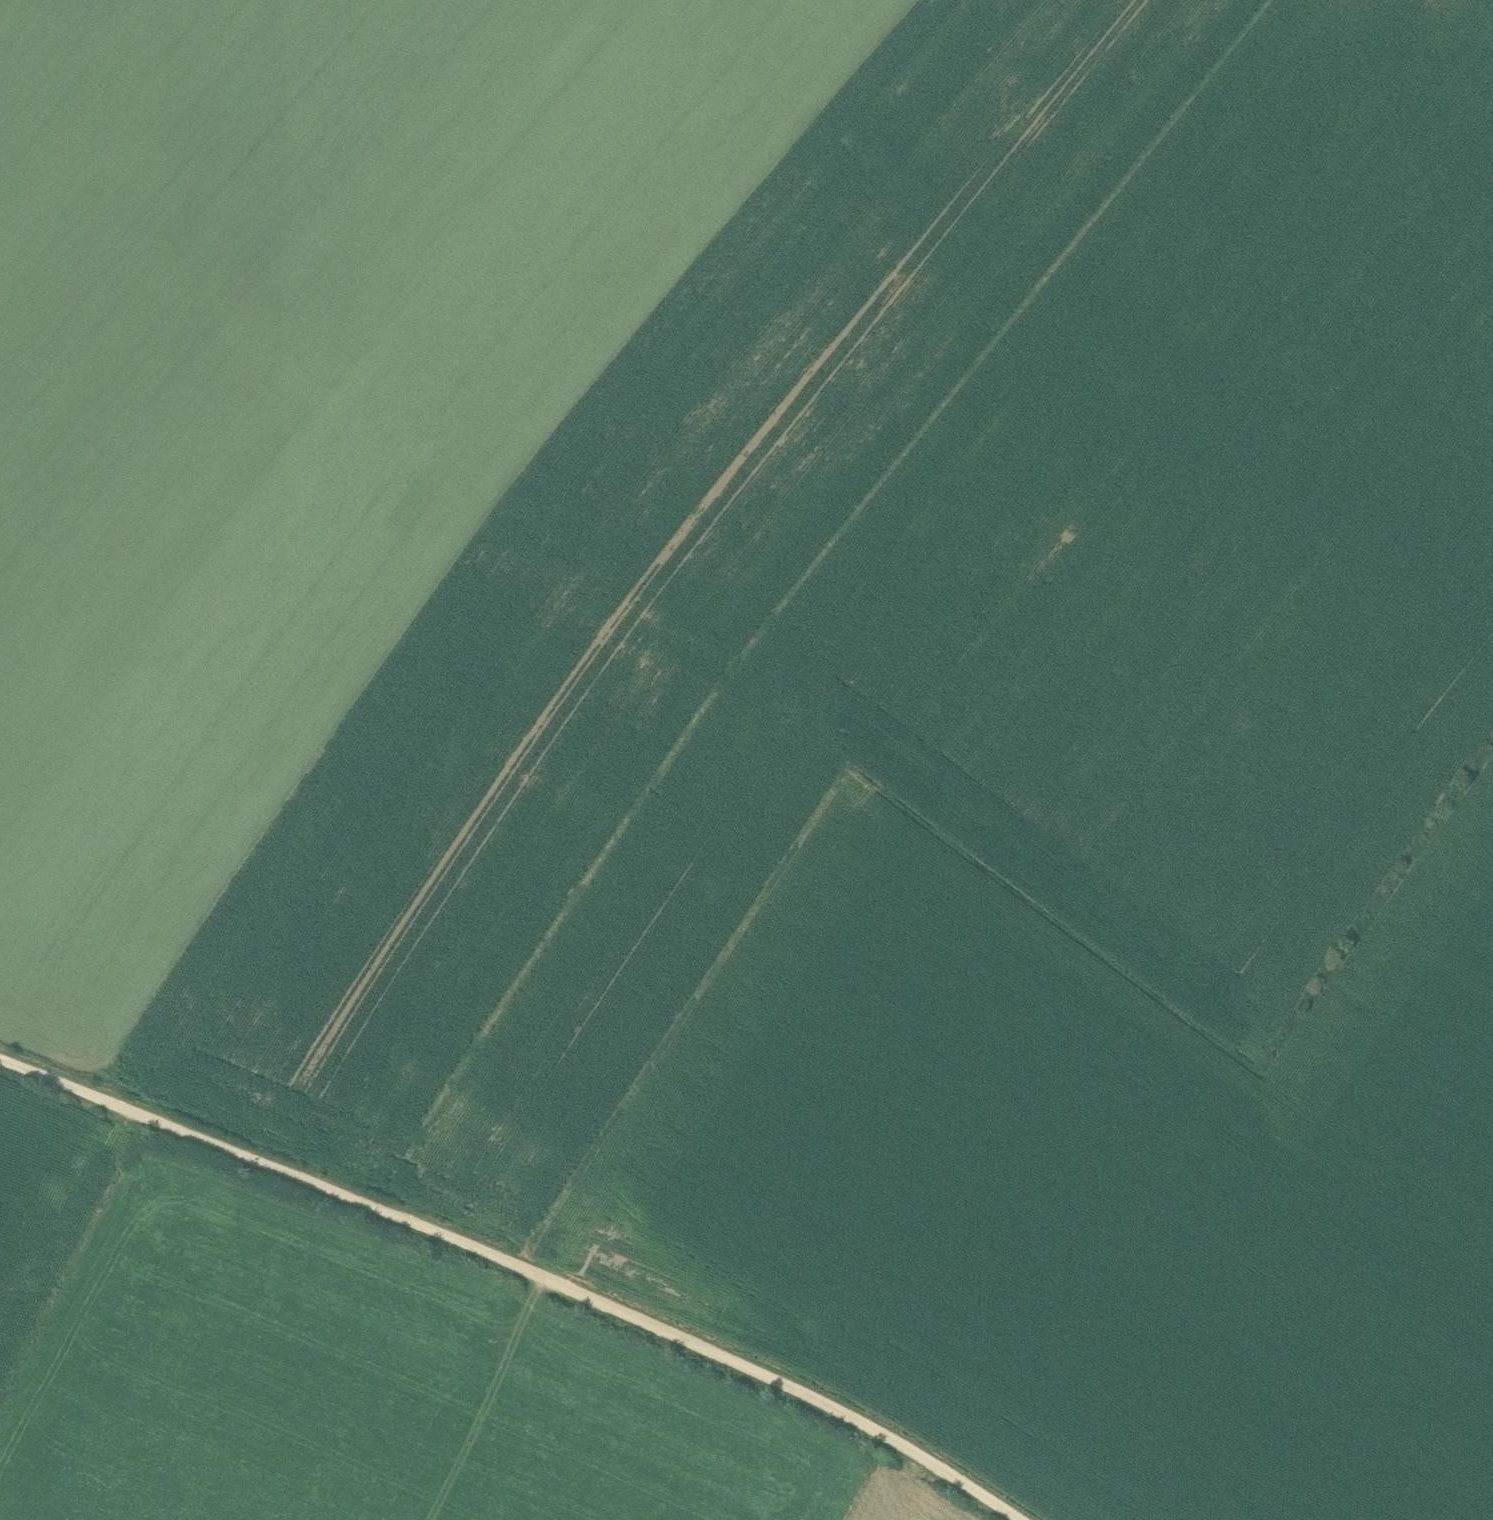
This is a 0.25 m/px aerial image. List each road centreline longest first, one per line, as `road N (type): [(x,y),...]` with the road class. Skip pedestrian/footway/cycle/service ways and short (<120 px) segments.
road 1 (track): [(0,1060),(417,1224),(721,1359),(846,1416),(1019,1519)]

